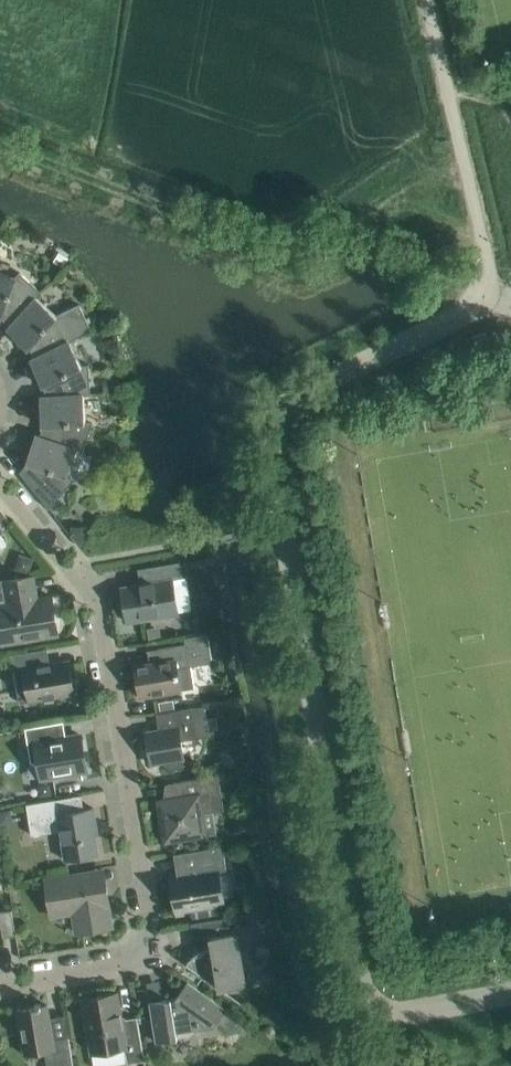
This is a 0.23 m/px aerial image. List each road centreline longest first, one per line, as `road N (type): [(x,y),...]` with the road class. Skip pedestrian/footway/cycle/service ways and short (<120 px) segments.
road 1 (unclassified): [(510,994),(398,1012),(362,986),(273,431),(297,393),(464,314),(490,292),(426,0)]
road 2 (residential): [(0,985),(142,962),(159,947),(102,610),(81,563),(0,468)]

